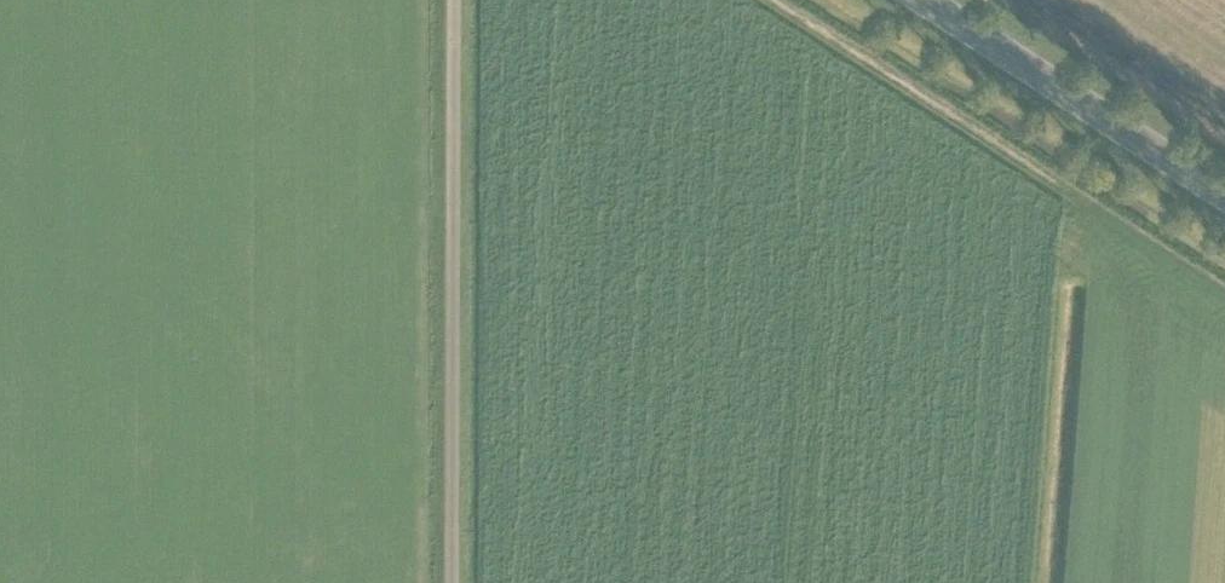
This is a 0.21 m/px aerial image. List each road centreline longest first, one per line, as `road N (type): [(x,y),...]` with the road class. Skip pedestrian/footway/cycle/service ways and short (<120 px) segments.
road 1 (primary): [(1224,191),(930,0)]

